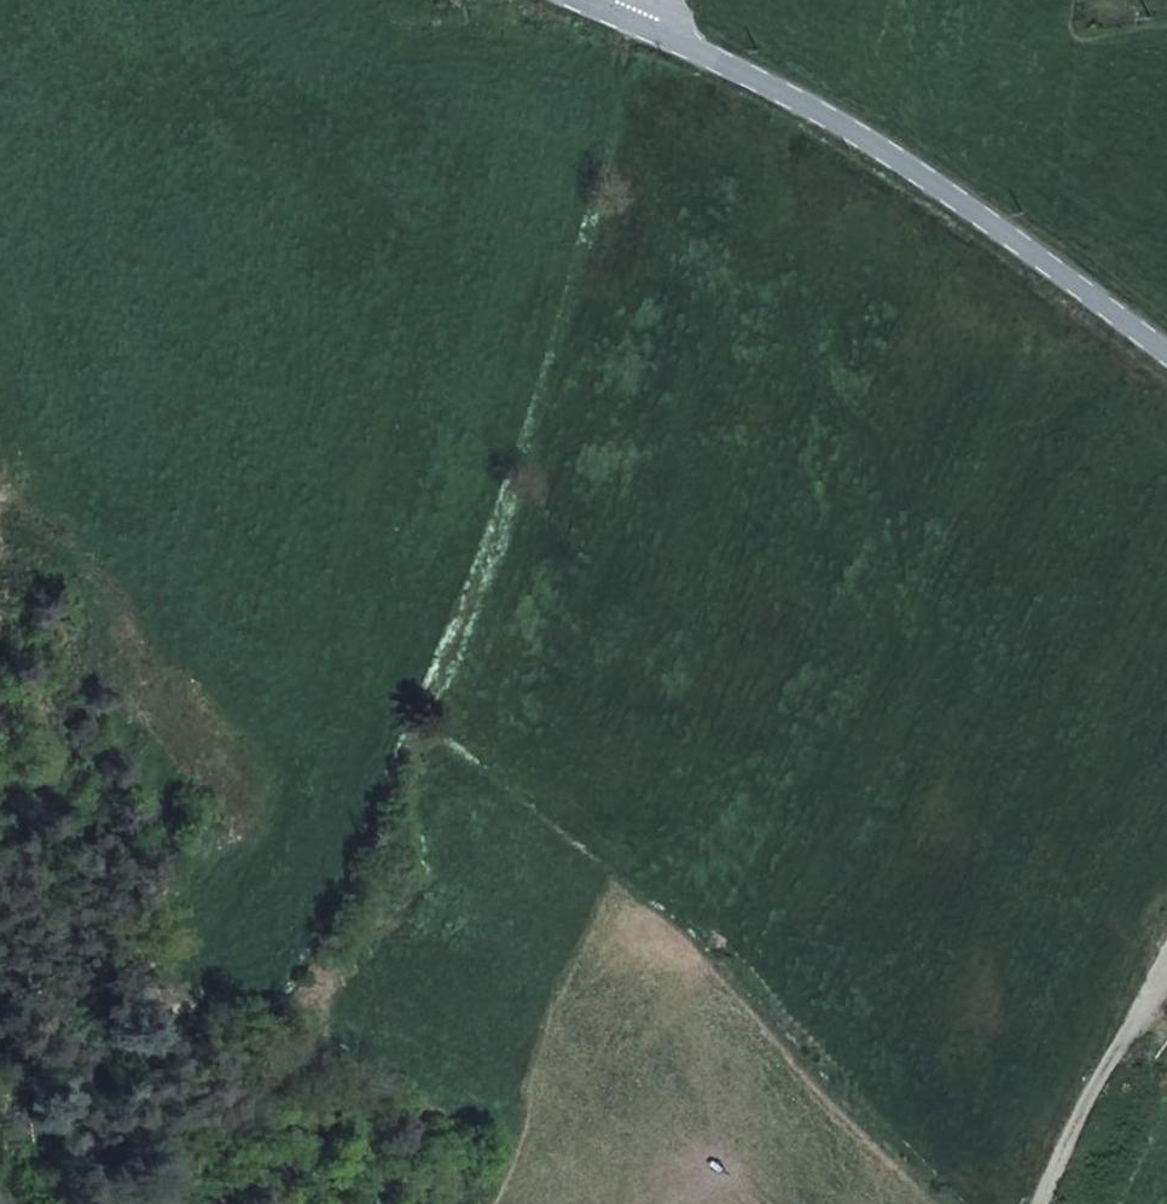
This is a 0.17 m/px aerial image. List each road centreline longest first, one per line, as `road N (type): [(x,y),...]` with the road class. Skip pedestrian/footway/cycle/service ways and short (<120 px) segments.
road 1 (unclassified): [(1166,339),(967,187),(693,32)]
road 2 (track): [(1166,942),(1051,1145),(1032,1203)]

